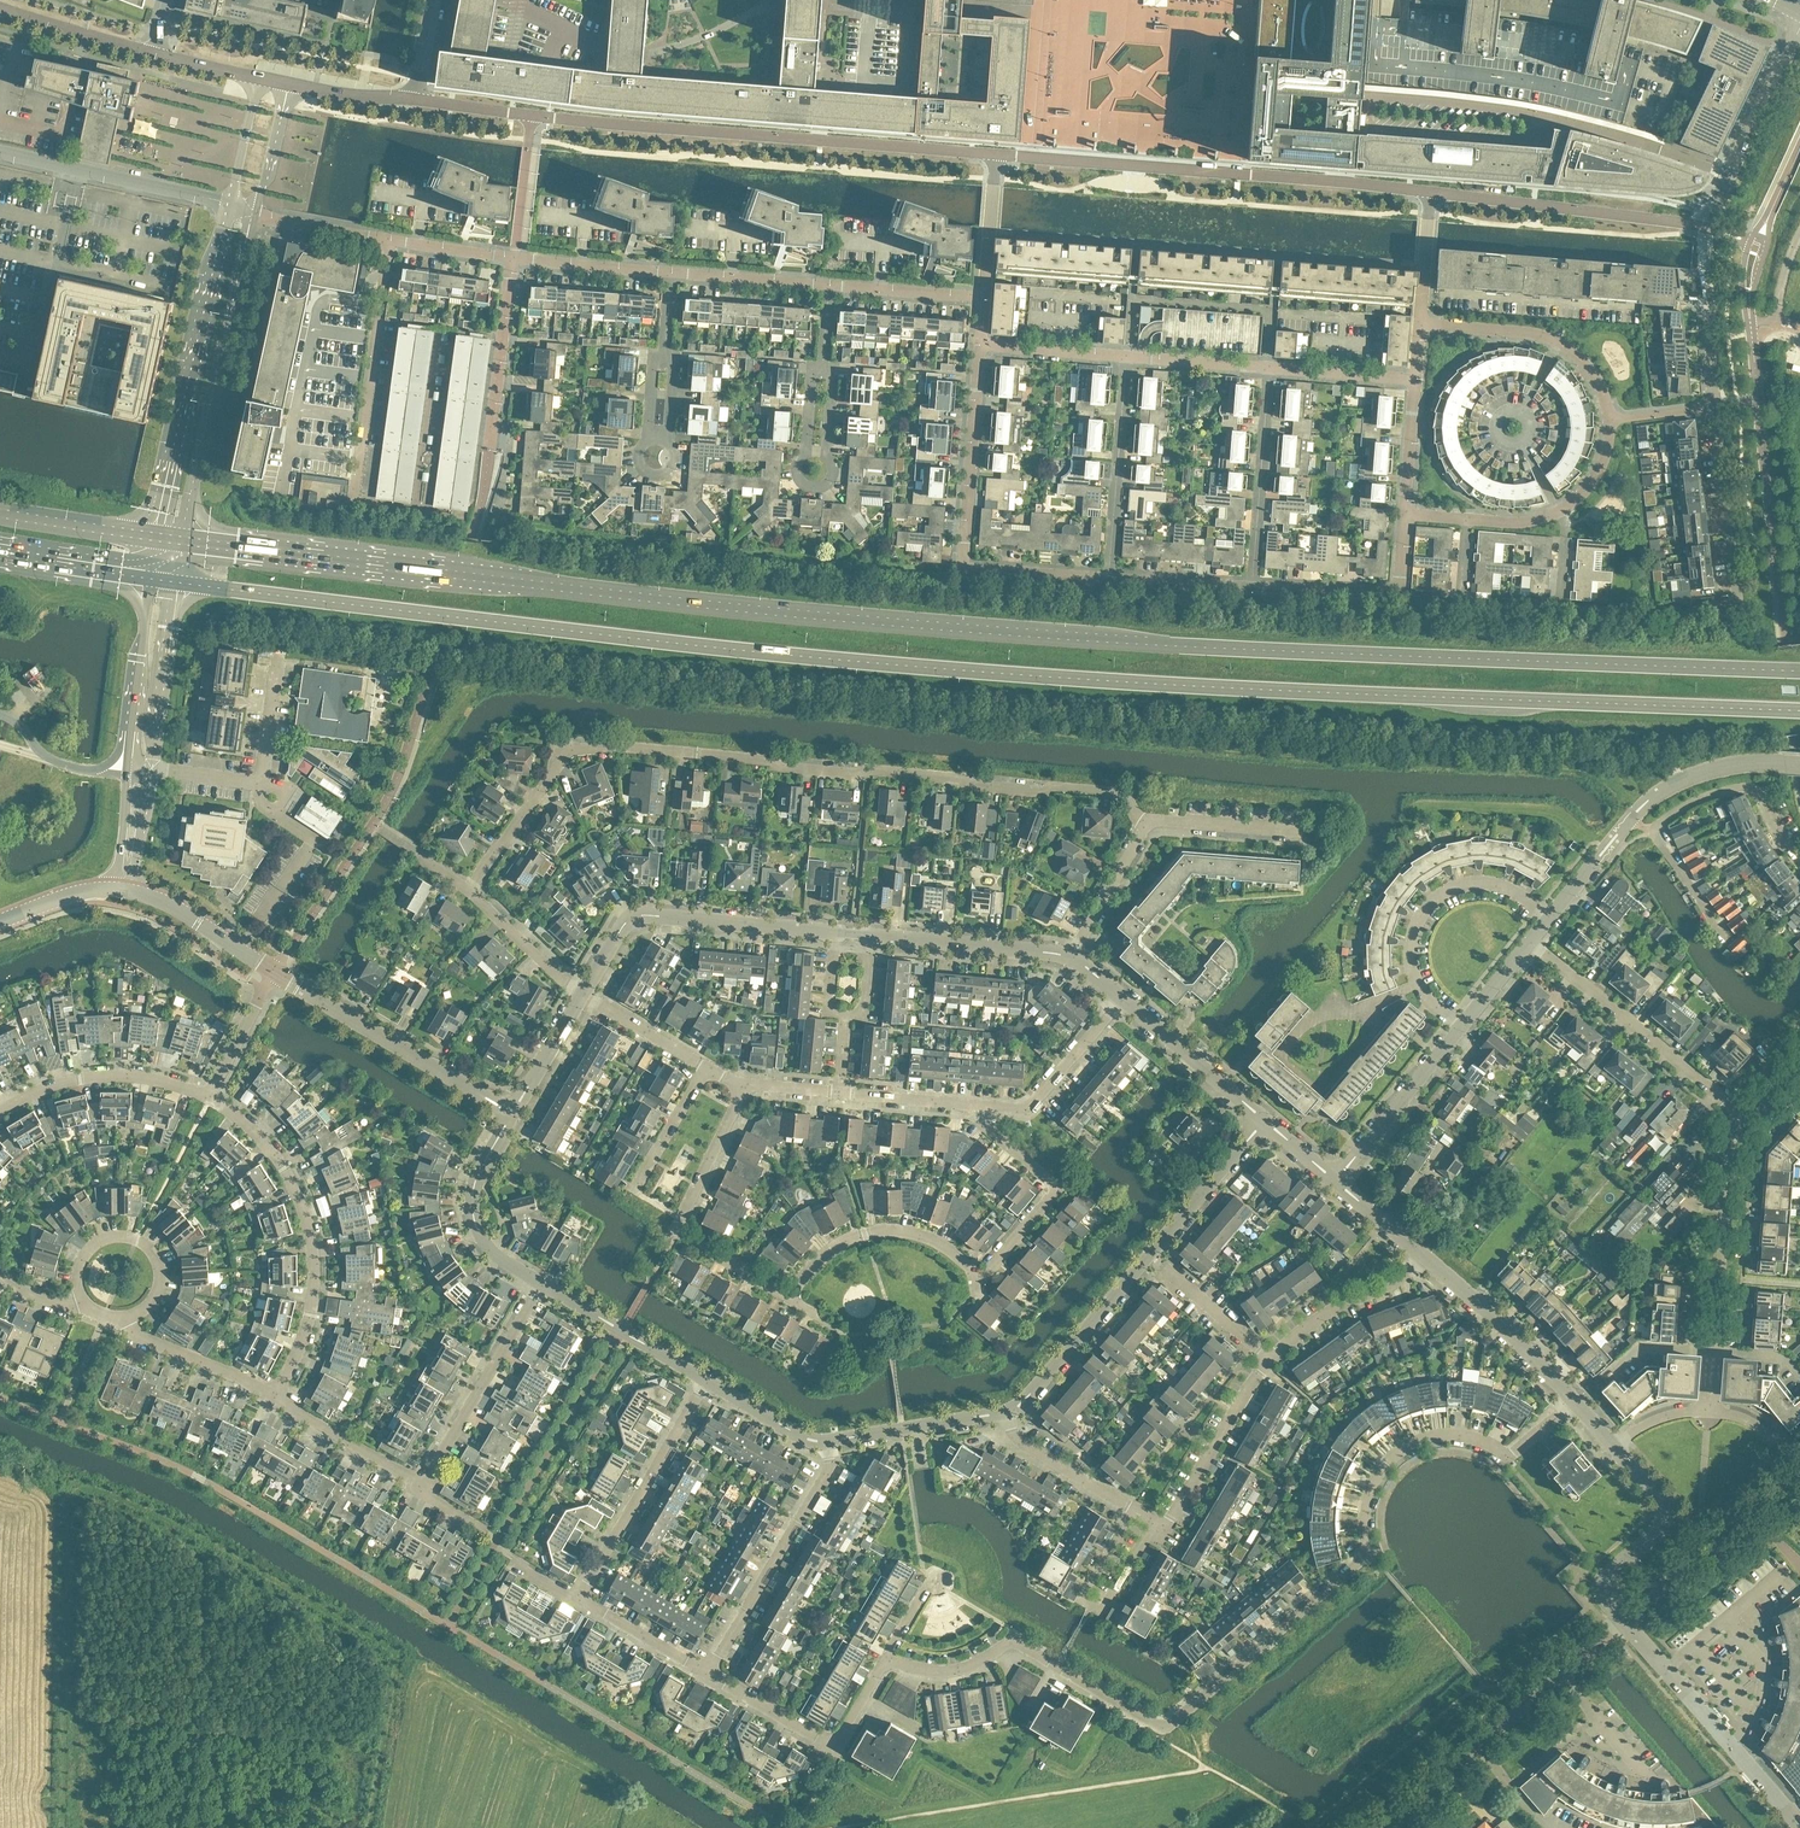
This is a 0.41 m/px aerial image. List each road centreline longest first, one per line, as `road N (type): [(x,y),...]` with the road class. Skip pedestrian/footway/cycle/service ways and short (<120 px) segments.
road 1 (primary): [(174,582),(959,670),(1799,710)]
road 2 (primary): [(1799,672),(873,622),(181,540)]
road 3 (residential): [(888,1657),(946,1671),(980,1661),(1012,1639),(1154,1723),(1173,1723),(1371,1552),(1367,1497),(1394,1455),(1422,1439),(1454,1434),(1509,1455),(1573,1401)]
road 4 (residential): [(468,889),(575,749),(625,746),(851,773),(1097,789),(1127,798),(1147,825)]
road 5 (unclassified): [(996,154),(414,99)]
road 6 (residential): [(785,1295),(819,1255),(865,1232),(938,1240),(983,1278),(1048,1199),(1049,1183),(983,1120),(985,1104)]
road 7 (unclassified): [(1429,191),(996,154)]
road 8 (residential): [(1109,578),(965,566),(981,345)]
road 9 (residential): [(275,1396),(301,1351),(310,1314),(310,1235),(268,1147),(208,1097)]
road 10 (tertiary): [(230,205),(156,537)]
road 11 (tertiary): [(181,540),(254,213)]
road 12 (unclassified): [(1382,1827),(1624,1620)]
road 13 (tertiary): [(1548,915),(1645,802),(1669,785),(1719,767),(1799,763)]
road 14 (residential): [(1707,1409),(1731,1139),(1744,1119)]
road 15 (tertiary): [(834,931),(637,916),(583,994)]
road 16 (residential): [(1461,1025),(1429,1000),(1409,961),(1413,927),(1425,906),(1452,886),(1484,881),(1548,915)]
road 17 (residential): [(1744,1119),(1529,939)]
road 18 (unclassified): [(1707,227),(1429,191)]
road 19 (tertiary): [(513,1113),(273,971)]
road 20 (residential): [(709,1673),(819,1487),(830,1464),(827,1442)]
road 21 (residential): [(355,497),(391,239)]
road 22 (tertiary): [(1791,1819),(1624,1620)]
road 23 (residential): [(575,1598),(706,1385)]
road 24 (residential): [(709,1673),(833,1747),(888,1657)]
road 25 (residential): [(1611,419),(1595,375),(1558,342),(1419,323)]
road 26 (unclassified): [(230,205),(0,152)]
road 27 (residential): [(424,1484),(540,1283)]
road 28 (residential): [(85,1306),(77,1272),(88,1248),(110,1235),(137,1238),(156,1255),(161,1280),(151,1304),(122,1320)]
road 29 (tertiary): [(1624,1620),(1603,1595),(1603,1581),(1660,1526),(1664,1513),(1614,1445)]
road 30 (residential): [(1109,578),(1126,358)]
road 31 (residential): [(1252,587),(1268,369)]
road 32 (unclassified): [(1707,227),(1799,29)]
road 33 (residential): [(0,1108),(48,1084),(98,1075),(154,1077),(208,1097)]
road 34 (residential): [(1008,1411),(1152,1253)]
road 35 (tertiary): [(1573,1401),(1421,1255)]
road 36 (residential): [(540,1283),(491,1249),(473,1213),(476,1180),(513,1113)]
road 37 (residential): [(1739,608),(1713,407)]
road 38 (tertiary): [(1073,956),(872,935)]
road 39 (residential): [(1152,1520),(1178,1501),(1268,1359)]
road 40 (tertiary): [(1336,1180),(1461,1025)]
road 41 (residential): [(489,451),(514,257)]
road 42 (residential): [(706,1385),(540,1283)]
road 43 (tertiary): [(1266,1121),(1120,995)]
road 44 (tertiary): [(149,578),(127,768)]
road 45 (residential): [(985,1104),(1031,1108),(1120,995)]
road 46 (tertiary): [(152,770),(174,582)]
road 47 (residential): [(1268,1359),(1306,1326),(1408,1273),(1421,1255)]
road 48 (residential): [(827,1442),(1008,1411)]
road 49 (residential): [(1713,407),(1707,227)]
road 50 (residential): [(1152,1253),(1266,1121)]
road 51 (residential): [(275,1396),(424,1484)]
road 52 (residential): [(122,1320),(134,1334),(275,1396)]
road 53 (unclassified): [(1624,1620),(1748,1512)]
road 54 (tertiary): [(273,971),(132,890)]
road 55 (unclassified): [(156,53),(0,8)]
road 56 (residential): [(675,1230),(743,1085)]
road 57 (residential): [(1127,1506),(1013,1435),(1008,1411)]
road 58 (residential): [(829,285),(671,271)]
road 59 (primary): [(156,537),(0,512)]
road 60 (residential): [(671,271),(514,257)]
road 61 (residential): [(1268,1359),(1152,1253)]
road 62 (residential): [(1147,825),(1161,819),(1301,831)]
road 63 (residential): [(583,994),(468,889)]
road 64 (residential): [(984,296),(829,285)]
road 65 (residential): [(709,1673),(575,1598)]
road 66 (primary): [(0,554),(149,578)]
road 67 (residential): [(1073,956),(1147,825)]
road 68 (residential): [(1415,380),(1268,369)]
road 69 (residential): [(985,1104),(839,1091)]
road 70 (residential): [(1126,358),(981,345)]
road 71 (residential): [(1397,591),(1252,587)]
road 72 (residential): [(632,1189),(704,1065)]
road 73 (residential): [(1252,587),(1109,578)]
road 74 (residential): [(984,296),(996,154)]
road 75 (residential): [(1268,369),(1126,358)]
road 76 (residential): [(208,1097),(273,971)]
road 77 (residential): [(704,1065),(583,994)]
road 78 (unclassified): [(391,239),(254,213)]
road 79 (tertiary): [(583,994),(513,1113)]
road 80 (residential): [(827,1442),(807,1440),(706,1385)]
road 81 (residential): [(1404,514),(1415,380)]
road 82 (tertiary): [(254,213),(289,84)]
road 83 (tertiary): [(258,77),(230,205)]
road 84 (residential): [(785,1295),(675,1230)]
road 85 (residential): [(261,783),(277,657)]
road 86 (tertiary): [(414,99),(289,84)]
road 87 (unclassified): [(514,257),(391,239)]
road 88 (tertiary): [(132,890),(152,770)]
road 89 (residential): [(1088,1609),(1103,1613),(1152,1520)]
road 90 (tertiary): [(127,768),(115,888)]
road 91 (tertiary): [(0,921),(69,895),(115,888)]

